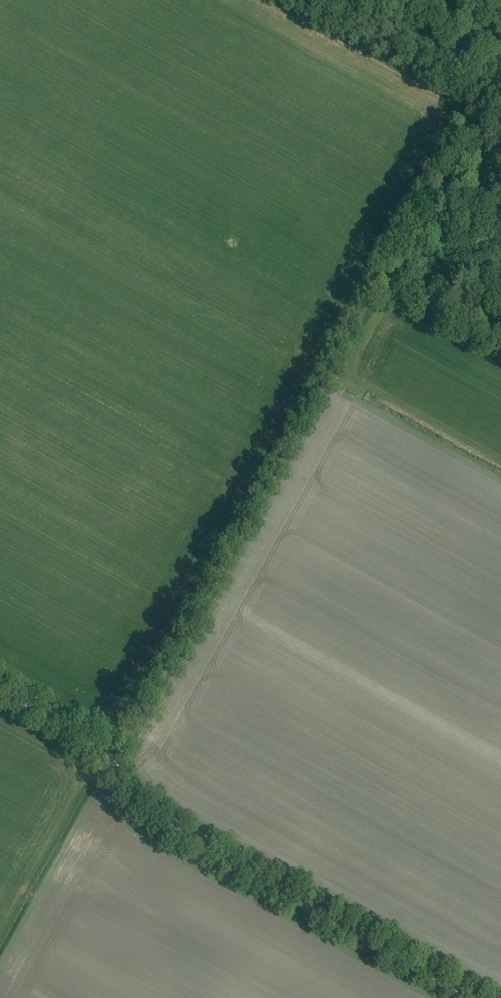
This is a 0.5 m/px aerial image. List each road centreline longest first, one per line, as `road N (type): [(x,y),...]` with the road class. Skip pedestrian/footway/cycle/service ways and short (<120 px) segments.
road 1 (track): [(114,759),(380,282),(500,260)]
road 2 (track): [(476,997),(171,829),(108,764)]
road 3 (track): [(380,282),(459,135),(500,76)]
road 4 (track): [(108,764),(69,729),(0,690)]

